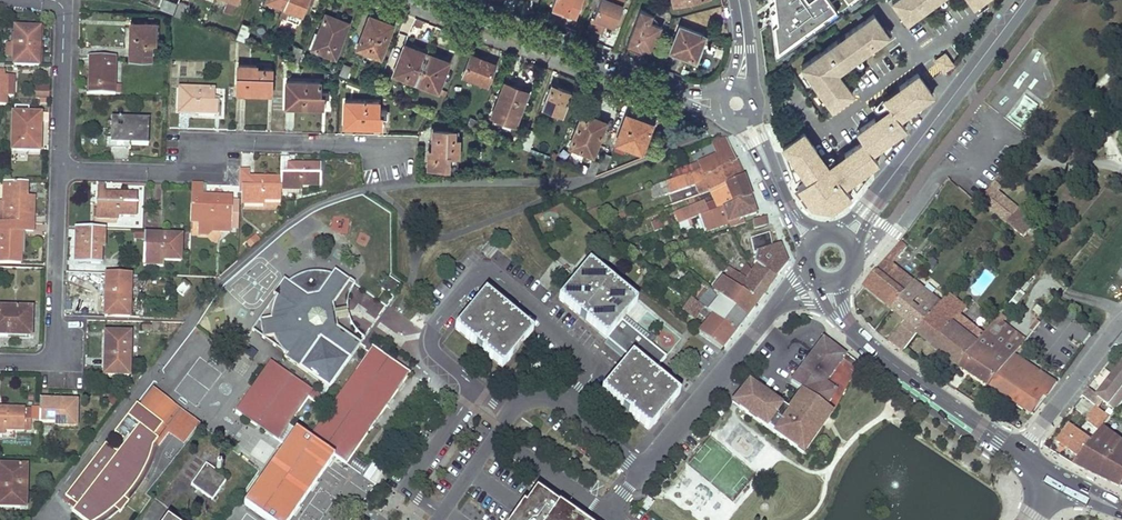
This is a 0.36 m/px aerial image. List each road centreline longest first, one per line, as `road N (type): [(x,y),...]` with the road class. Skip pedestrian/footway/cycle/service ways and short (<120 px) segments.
road 1 (residential): [(54,0),(65,16),(53,345),(37,360),(0,360)]
road 2 (residential): [(563,406),(591,364),(496,277),(482,275),(431,336),(440,357),(511,411)]
road 3 (secondary): [(427,0),(720,107)]
road 4 (tertiary): [(1025,0),(846,237)]
road 5 (secondary): [(1018,455),(898,369),(839,314)]
road 6 (residential): [(779,303),(643,470)]
road 7 (residential): [(1121,326),(1018,455)]
road 8 (secondary): [(745,117),(791,218),(813,240)]
road 9 (residential): [(511,411),(434,519)]

